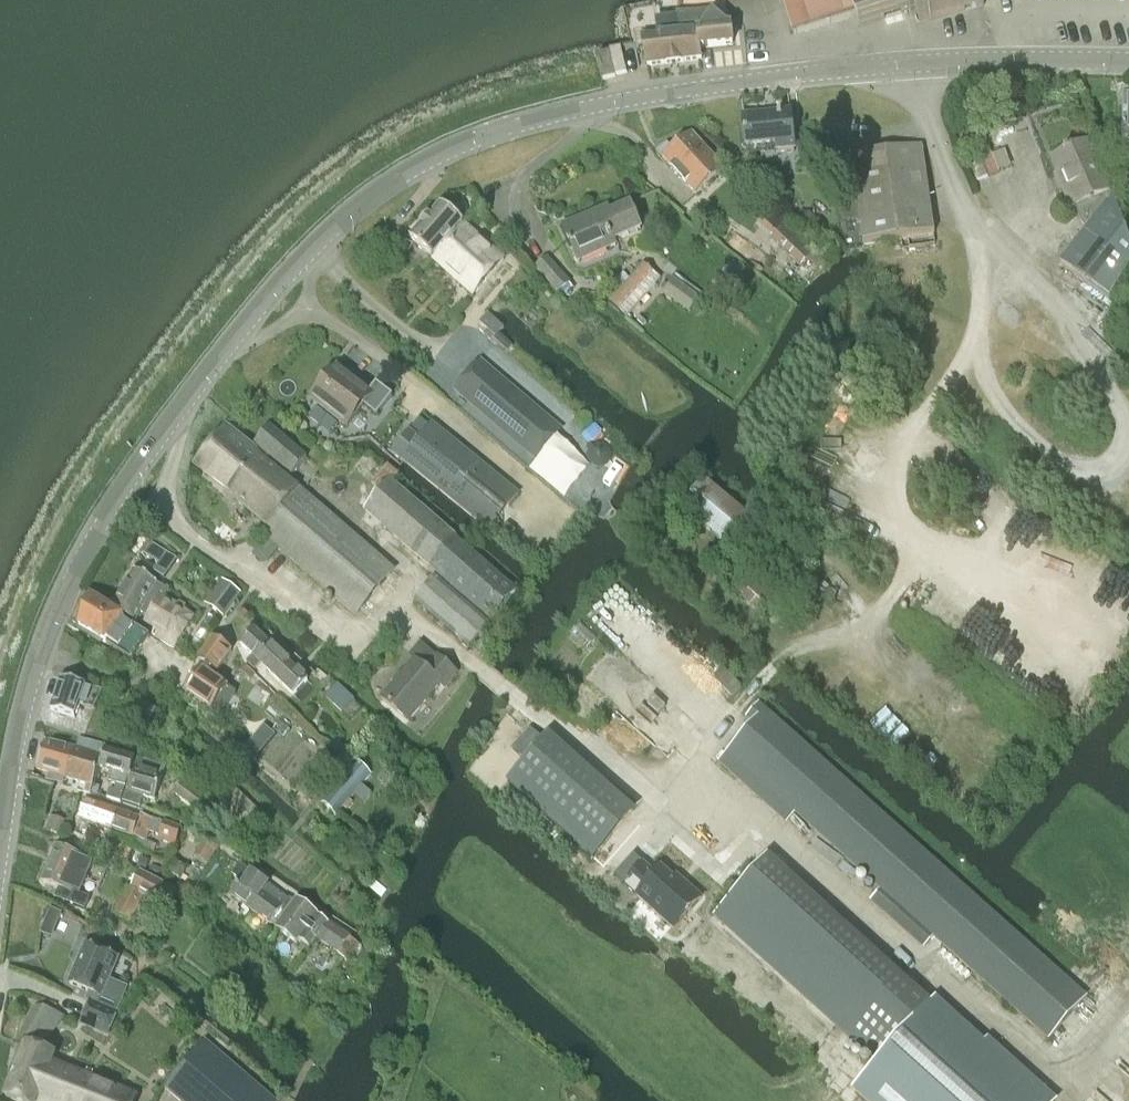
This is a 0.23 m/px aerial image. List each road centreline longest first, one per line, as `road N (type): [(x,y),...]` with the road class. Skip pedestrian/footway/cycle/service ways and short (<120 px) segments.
road 1 (tertiary): [(0,834),(33,673),(69,579),(221,354),(329,233),(388,186),(530,122),(632,99),(917,62),(1128,64)]

